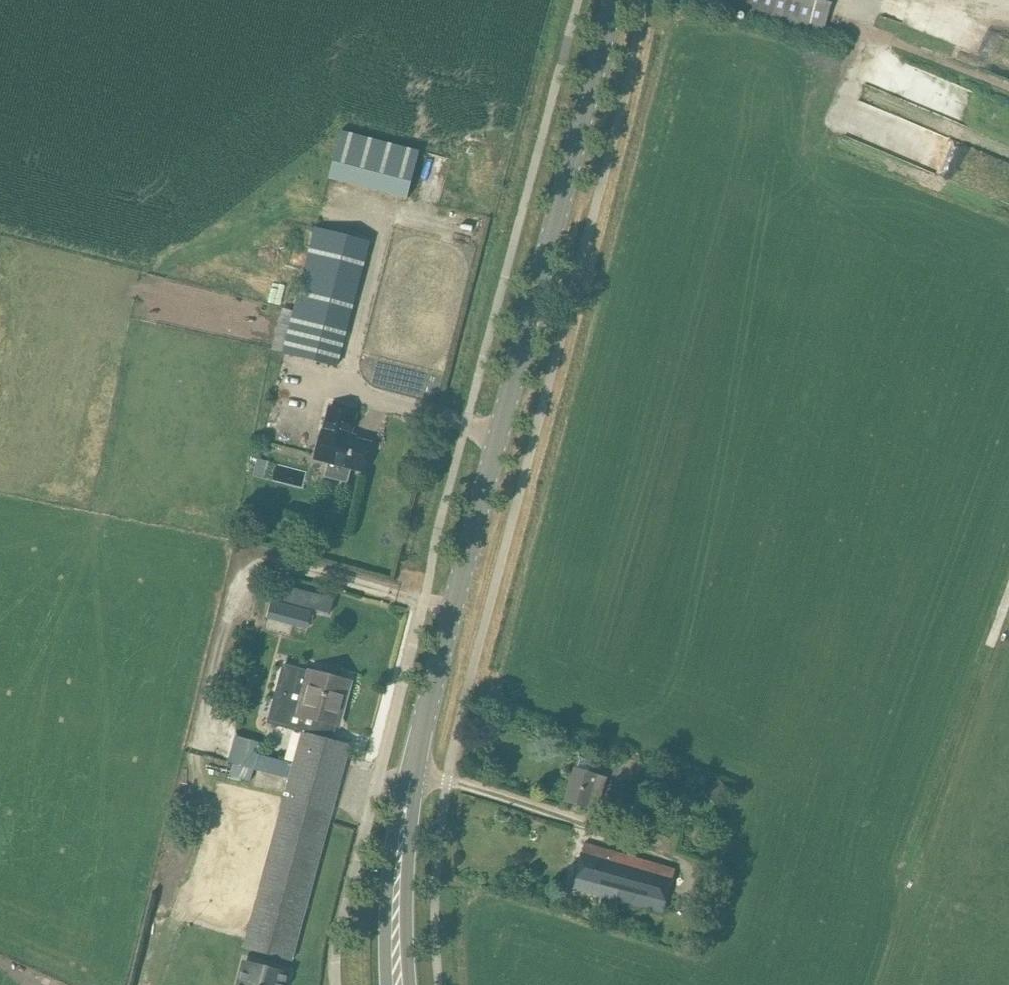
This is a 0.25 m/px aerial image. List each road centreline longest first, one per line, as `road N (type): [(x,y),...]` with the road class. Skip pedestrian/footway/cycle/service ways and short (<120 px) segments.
road 1 (tertiary): [(400,984),(396,926),(411,774),(623,0)]
road 2 (track): [(411,774),(585,824)]

